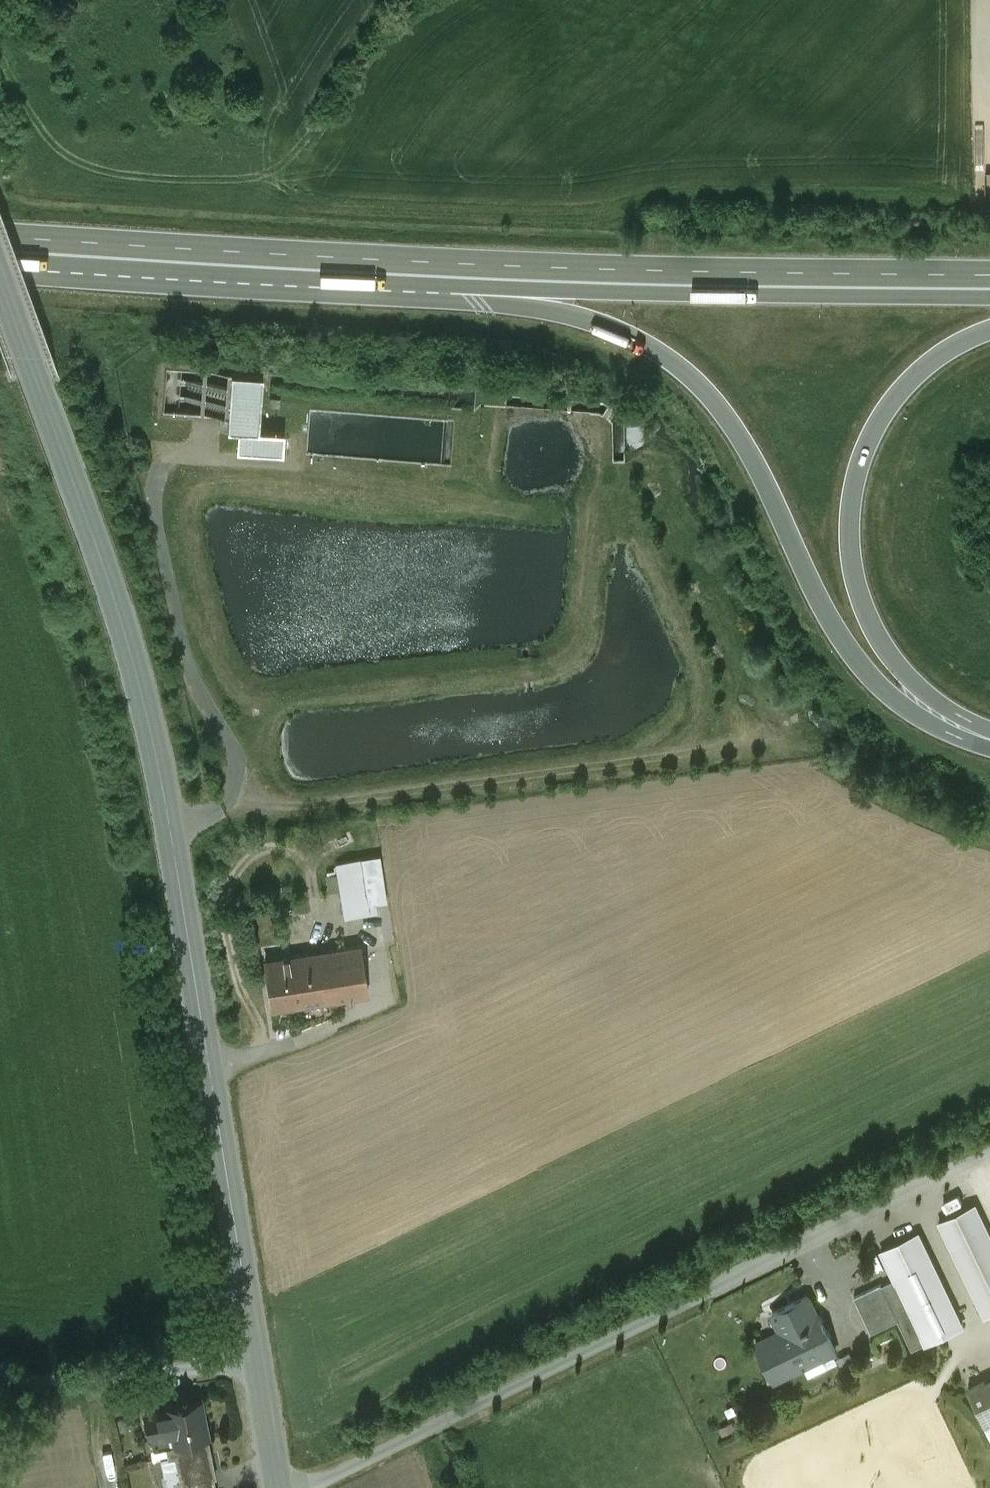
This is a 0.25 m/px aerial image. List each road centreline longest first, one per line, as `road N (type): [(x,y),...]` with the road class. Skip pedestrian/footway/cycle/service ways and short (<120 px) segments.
road 1 (tertiary): [(258,1364),(172,819),(140,677),(0,279)]
road 2 (trunk): [(989,275),(519,266),(0,237)]
road 3 (trunk): [(429,288),(585,319),(634,337),(682,368),(718,400),(860,661),(912,711),(989,742)]
road 4 (unclassified): [(316,1487),(989,1157)]
road 5 (trunk): [(429,288),(989,297)]
road 6 (trunk): [(989,711),(930,682),(894,639),(871,598),(857,498),(868,446),(890,402),(919,367),(989,333)]
road 7 (trunk): [(0,260),(429,288)]
road 8 (residential): [(0,1380),(126,1382),(258,1364)]
road 9 (tertiary): [(278,1487),(258,1364)]

